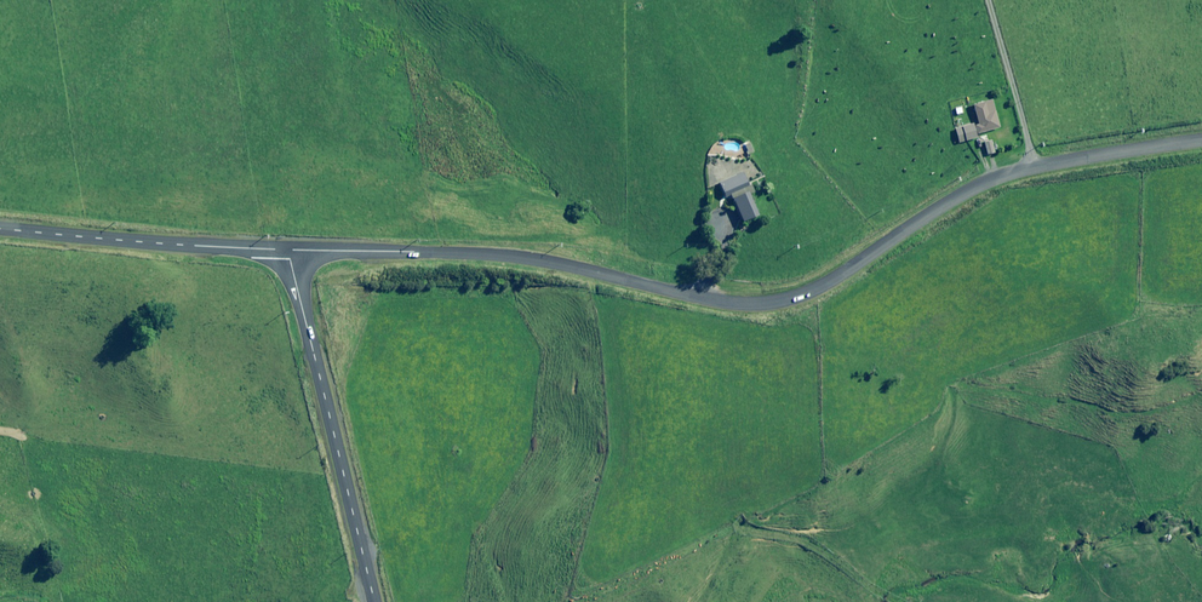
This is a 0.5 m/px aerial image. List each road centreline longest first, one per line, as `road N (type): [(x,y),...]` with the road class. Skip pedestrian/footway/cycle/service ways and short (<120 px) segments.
road 1 (unclassified): [(294,250),(517,257),(717,302),(769,304),(820,288),(957,197),(1010,174),(1201,143)]
road 2 (unclassified): [(294,250),(374,601)]
road 3 (unclassified): [(0,228),(294,250)]
road 4 (track): [(987,0),(1035,167)]

